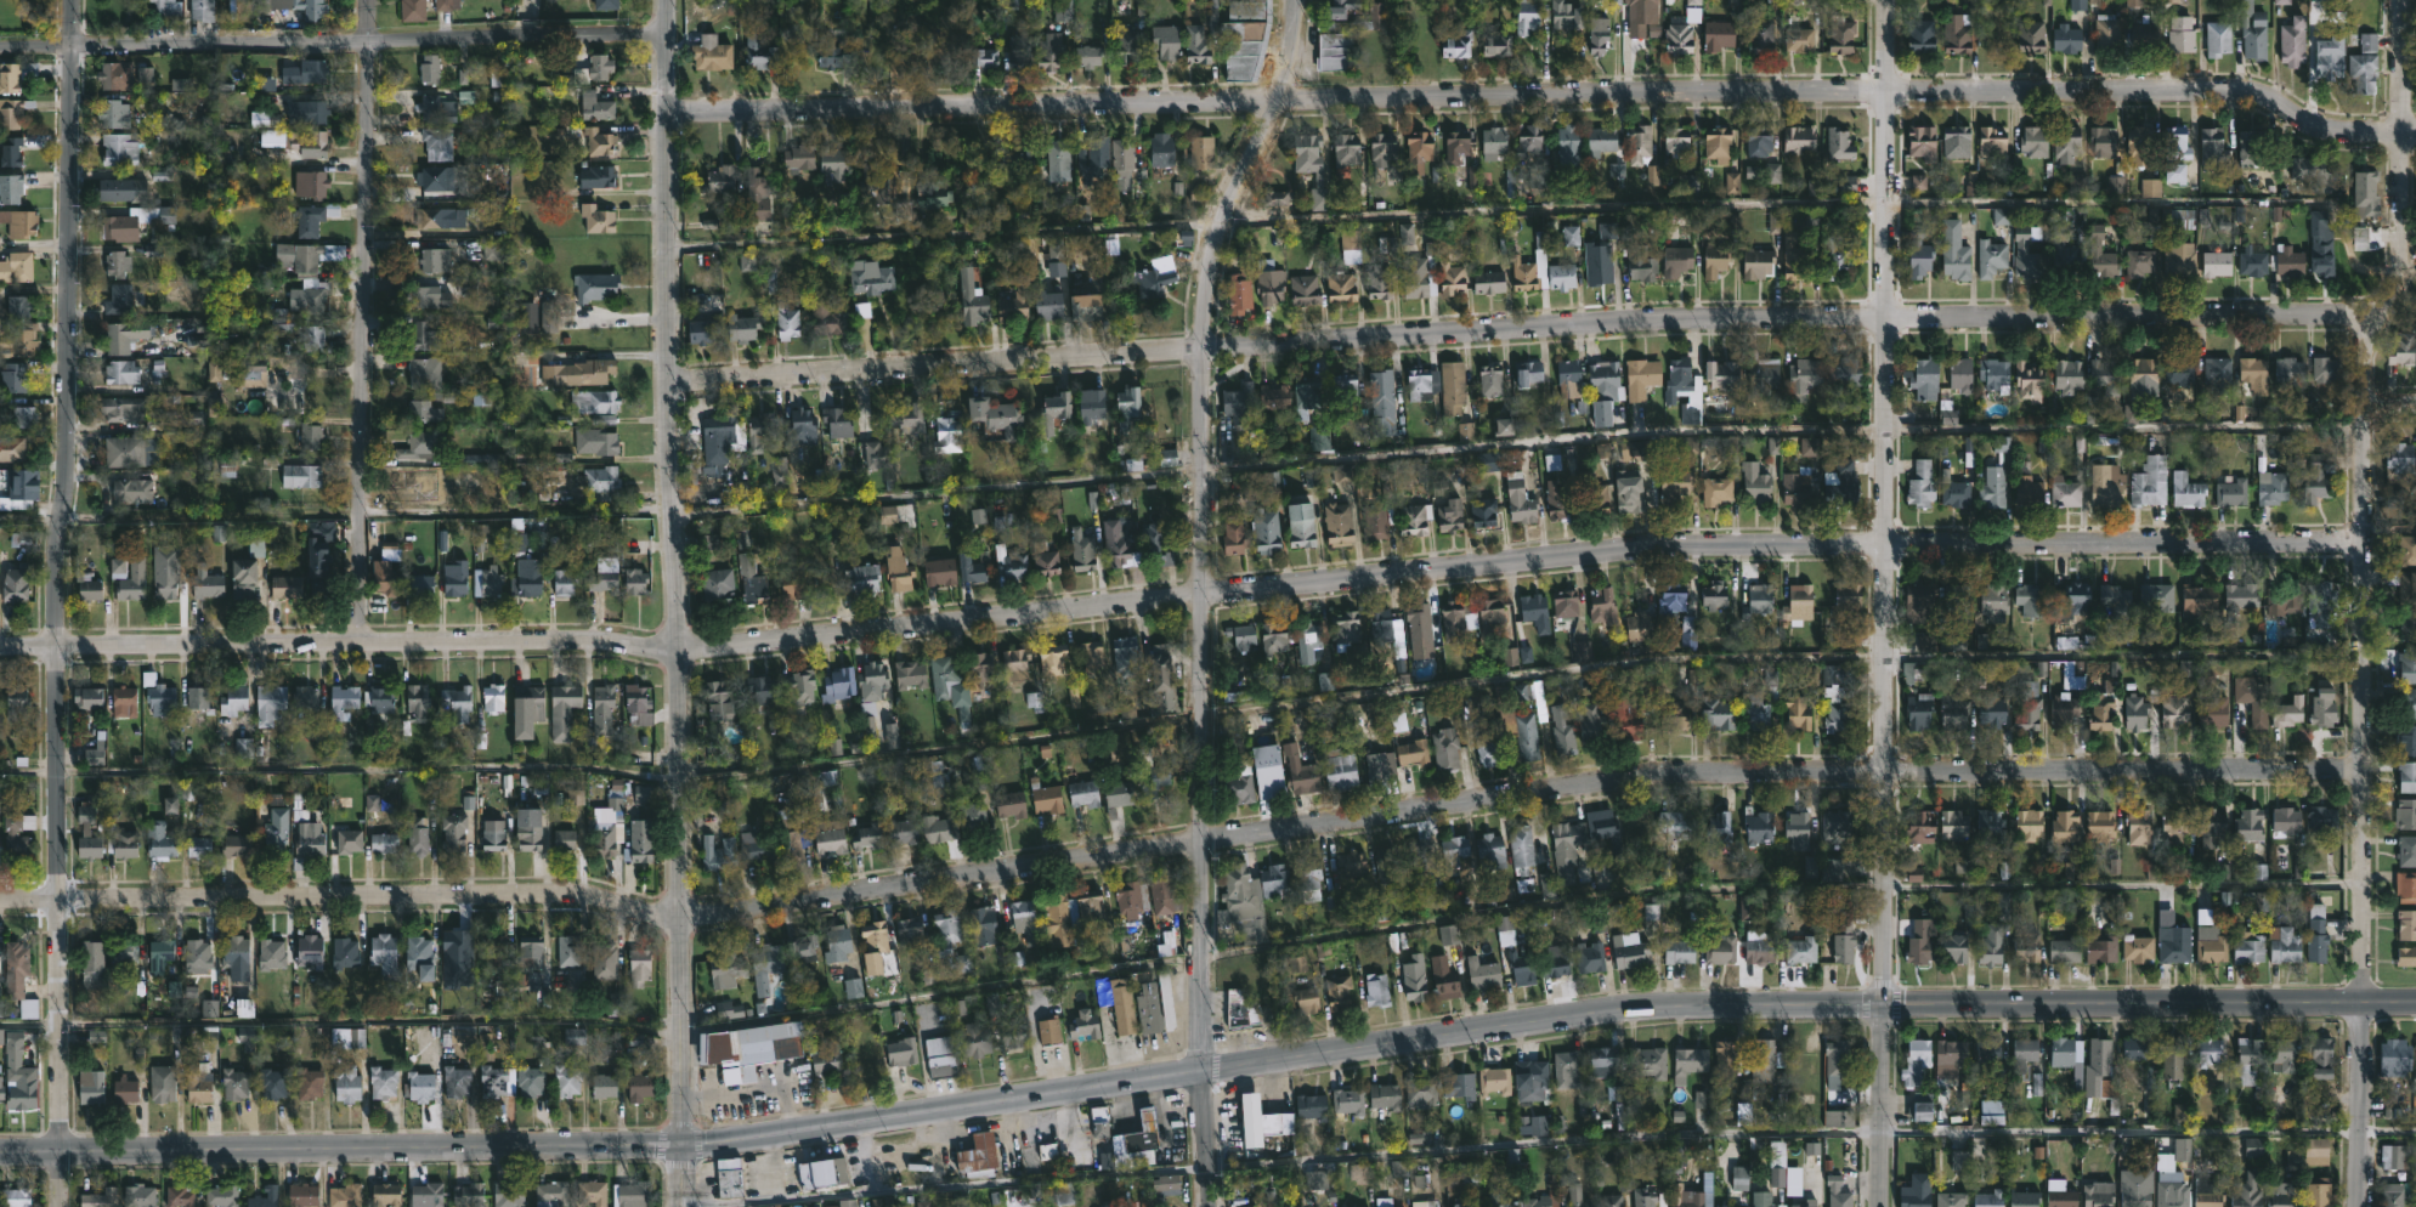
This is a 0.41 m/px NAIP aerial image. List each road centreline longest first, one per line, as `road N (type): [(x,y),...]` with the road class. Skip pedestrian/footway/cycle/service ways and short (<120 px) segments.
road 1 (secondary): [(2415,1002),(1623,1009),(803,1137),(395,1154),(0,1155)]
road 2 (residential): [(2364,765),(1882,775),(1537,795),(946,884),(678,911),(590,897),(0,898)]
road 3 (residential): [(2363,539),(1669,543),(832,642),(0,645)]
road 4 (residential): [(2415,134),(2341,135),(2244,92),(658,106)]
road 5 (residential): [(2380,311),(1597,321),(1002,365),(663,379)]
road 6 (residential): [(1295,0),(1284,69),(1222,229),(1206,347),(1203,1071),(1210,1206)]
road 7 (residential): [(2401,0),(2399,260),(2375,330),(2364,404),(2358,1206)]
road 8 (residential): [(70,0),(66,477),(56,522),(55,645),(62,1206)]
road 9 (tertiary): [(661,0),(684,1206)]
road 10 (residential): [(1882,0),(1881,1206)]
road 11 (residential): [(660,38),(0,50)]
road 12 (residential): [(369,0),(358,642)]

